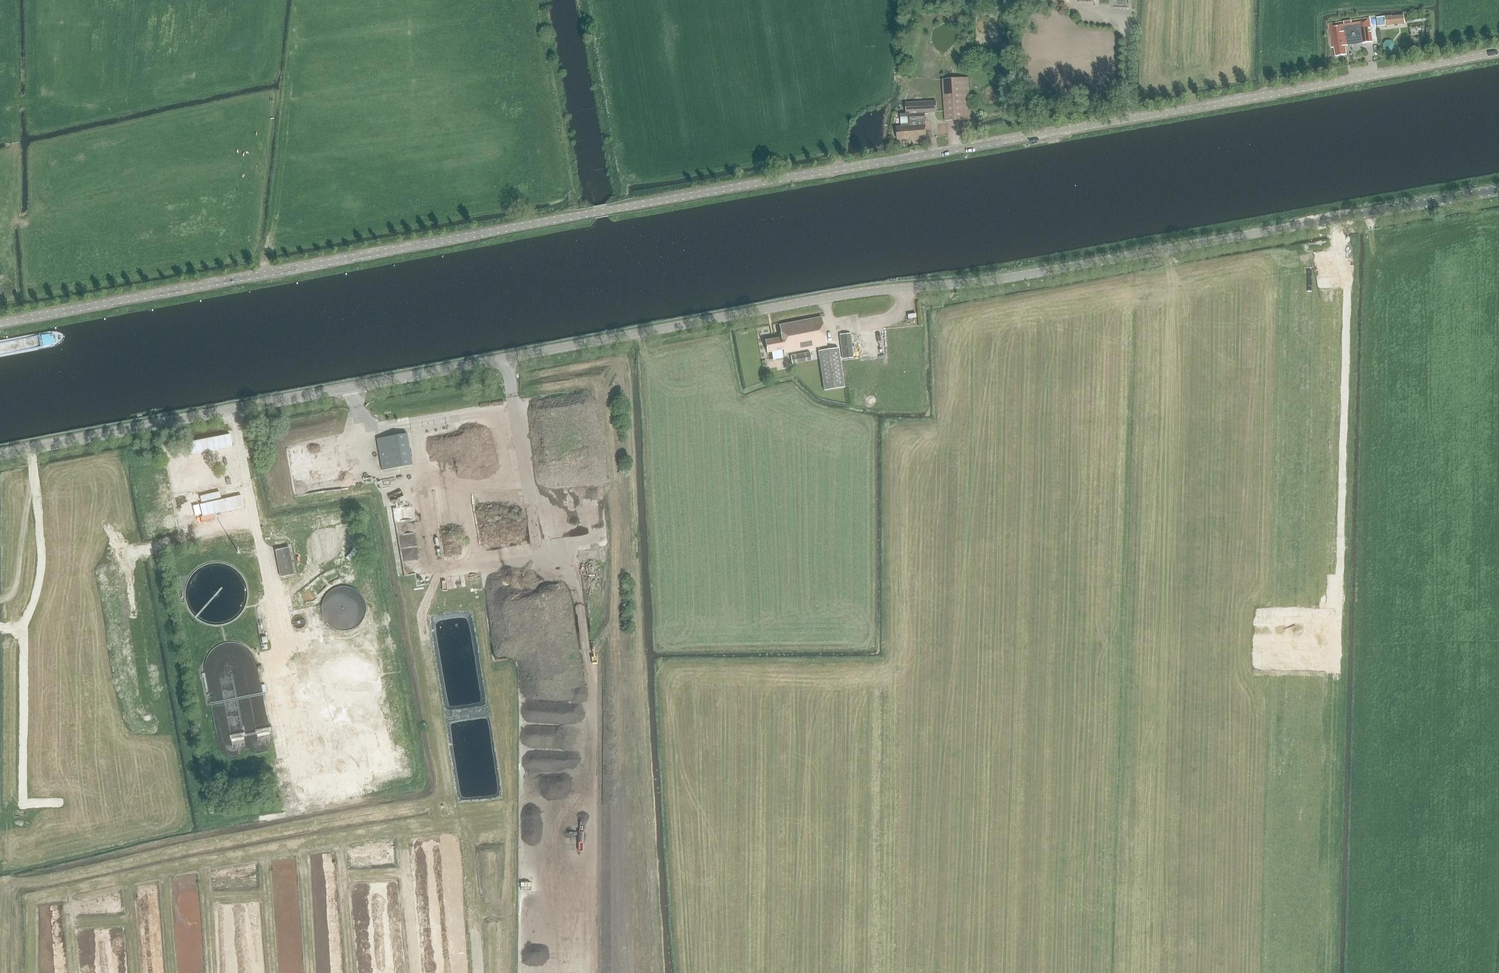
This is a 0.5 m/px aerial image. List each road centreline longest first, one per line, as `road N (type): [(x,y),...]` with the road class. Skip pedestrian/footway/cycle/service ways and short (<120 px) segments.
road 1 (tertiary): [(0,323),(1498,51)]
road 2 (tertiary): [(0,454),(805,301),(1000,278),(1498,189)]

